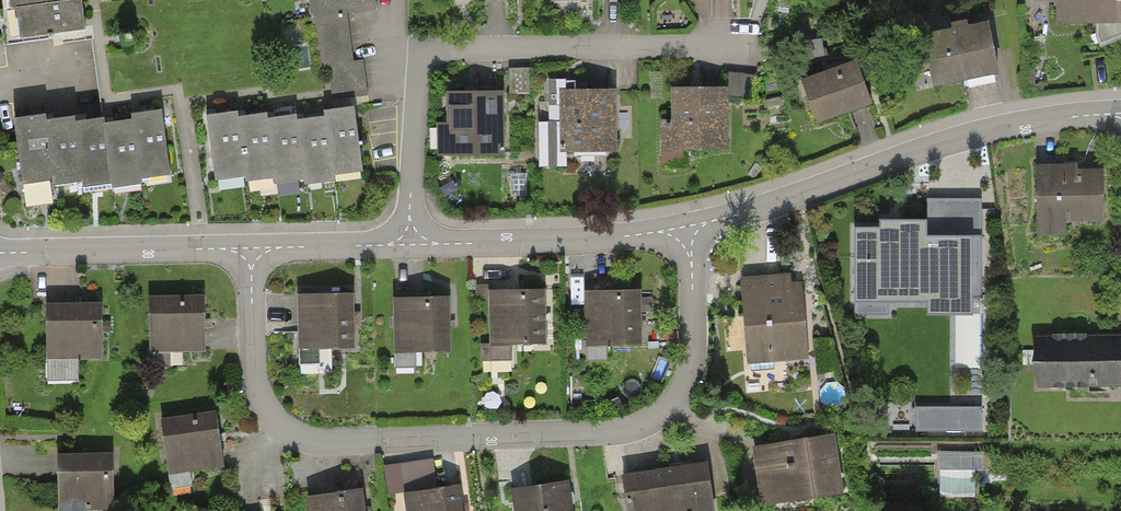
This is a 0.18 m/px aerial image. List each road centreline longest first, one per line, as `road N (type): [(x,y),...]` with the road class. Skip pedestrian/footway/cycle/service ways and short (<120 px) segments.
road 1 (residential): [(690,228),(692,371),(666,410),(640,426),(607,431),(295,439),(258,402),(251,376),(251,251)]
road 2 (residential): [(407,248),(415,73),(435,52),(746,47)]
road 3 (residential): [(1120,117),(1068,118),(960,140),(690,228)]
road 4 (residential): [(690,228),(407,248)]
road 5 (residential): [(251,251),(0,255)]
road 6 (residential): [(407,248),(251,251)]

